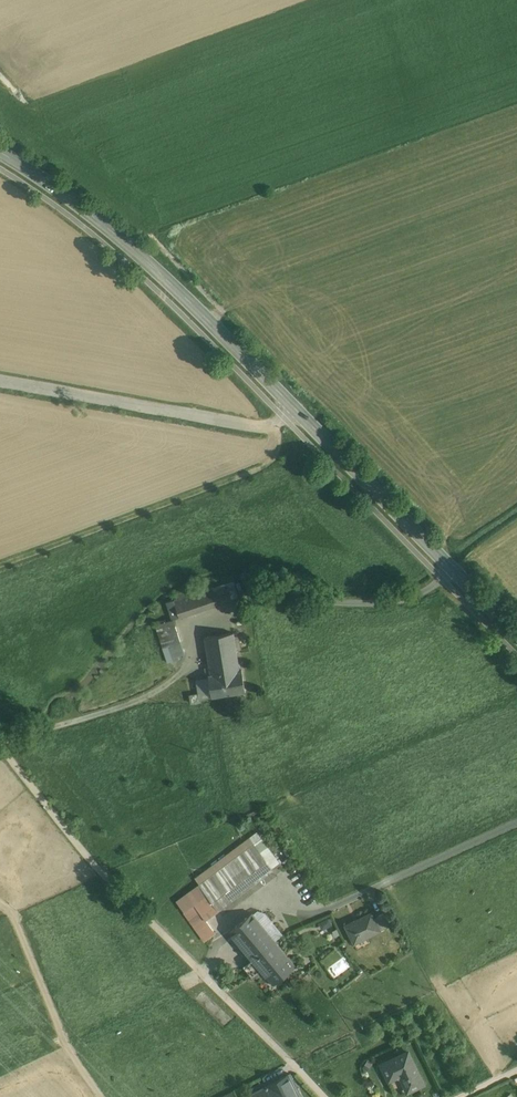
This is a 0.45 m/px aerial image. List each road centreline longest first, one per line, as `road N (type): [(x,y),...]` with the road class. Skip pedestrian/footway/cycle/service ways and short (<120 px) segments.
road 1 (unclassified): [(324,1096),(148,919),(0,744)]
road 2 (secondary): [(0,152),(96,217),(300,410)]
road 3 (secondary): [(300,410),(516,635)]
road 4 (unclassified): [(0,382),(270,427),(300,410)]

